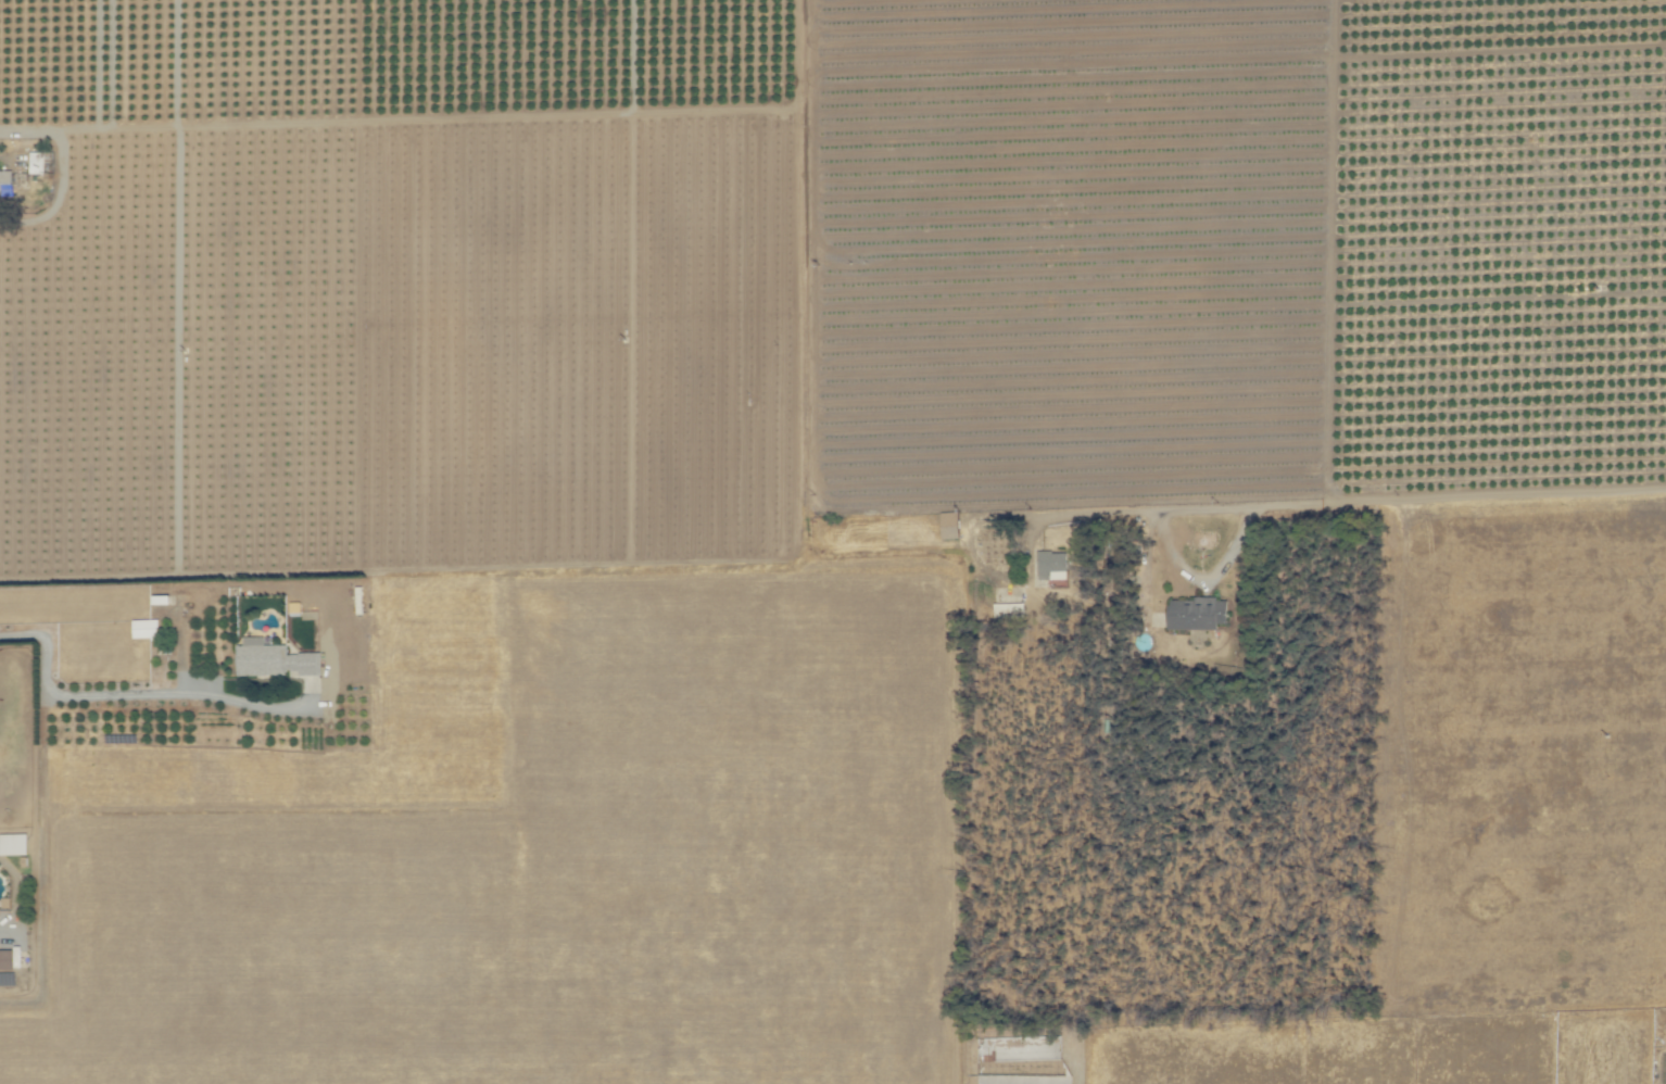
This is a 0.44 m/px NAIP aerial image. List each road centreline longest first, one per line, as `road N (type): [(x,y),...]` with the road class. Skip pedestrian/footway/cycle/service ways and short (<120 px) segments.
road 1 (track): [(799,0),(798,111),(0,137)]

